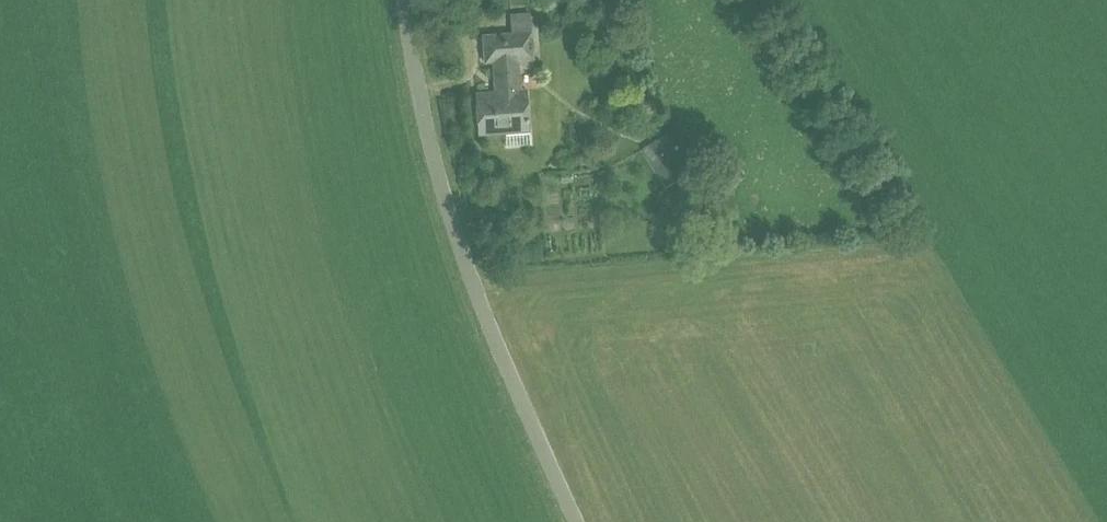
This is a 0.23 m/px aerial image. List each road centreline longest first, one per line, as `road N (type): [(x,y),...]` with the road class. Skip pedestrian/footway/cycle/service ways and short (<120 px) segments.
road 1 (unclassified): [(577,521),(462,250),(429,140),(406,0)]

